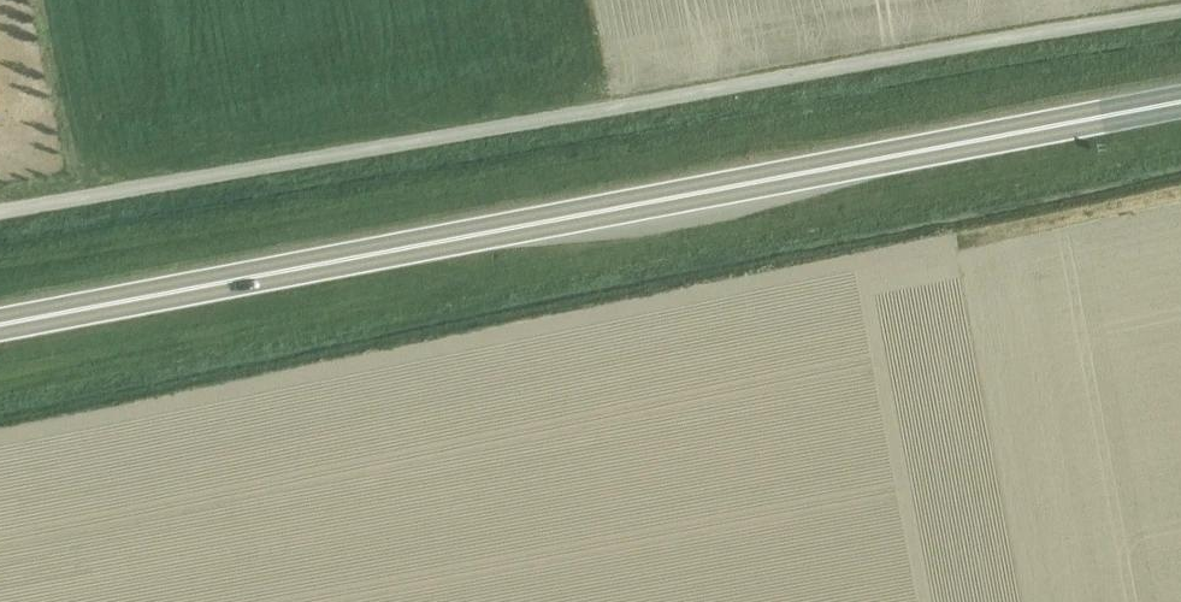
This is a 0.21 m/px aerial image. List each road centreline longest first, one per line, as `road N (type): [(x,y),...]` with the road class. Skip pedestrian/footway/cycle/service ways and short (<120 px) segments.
road 1 (trunk): [(0,326),(1180,103)]
road 2 (unclassified): [(1180,9),(0,208)]

